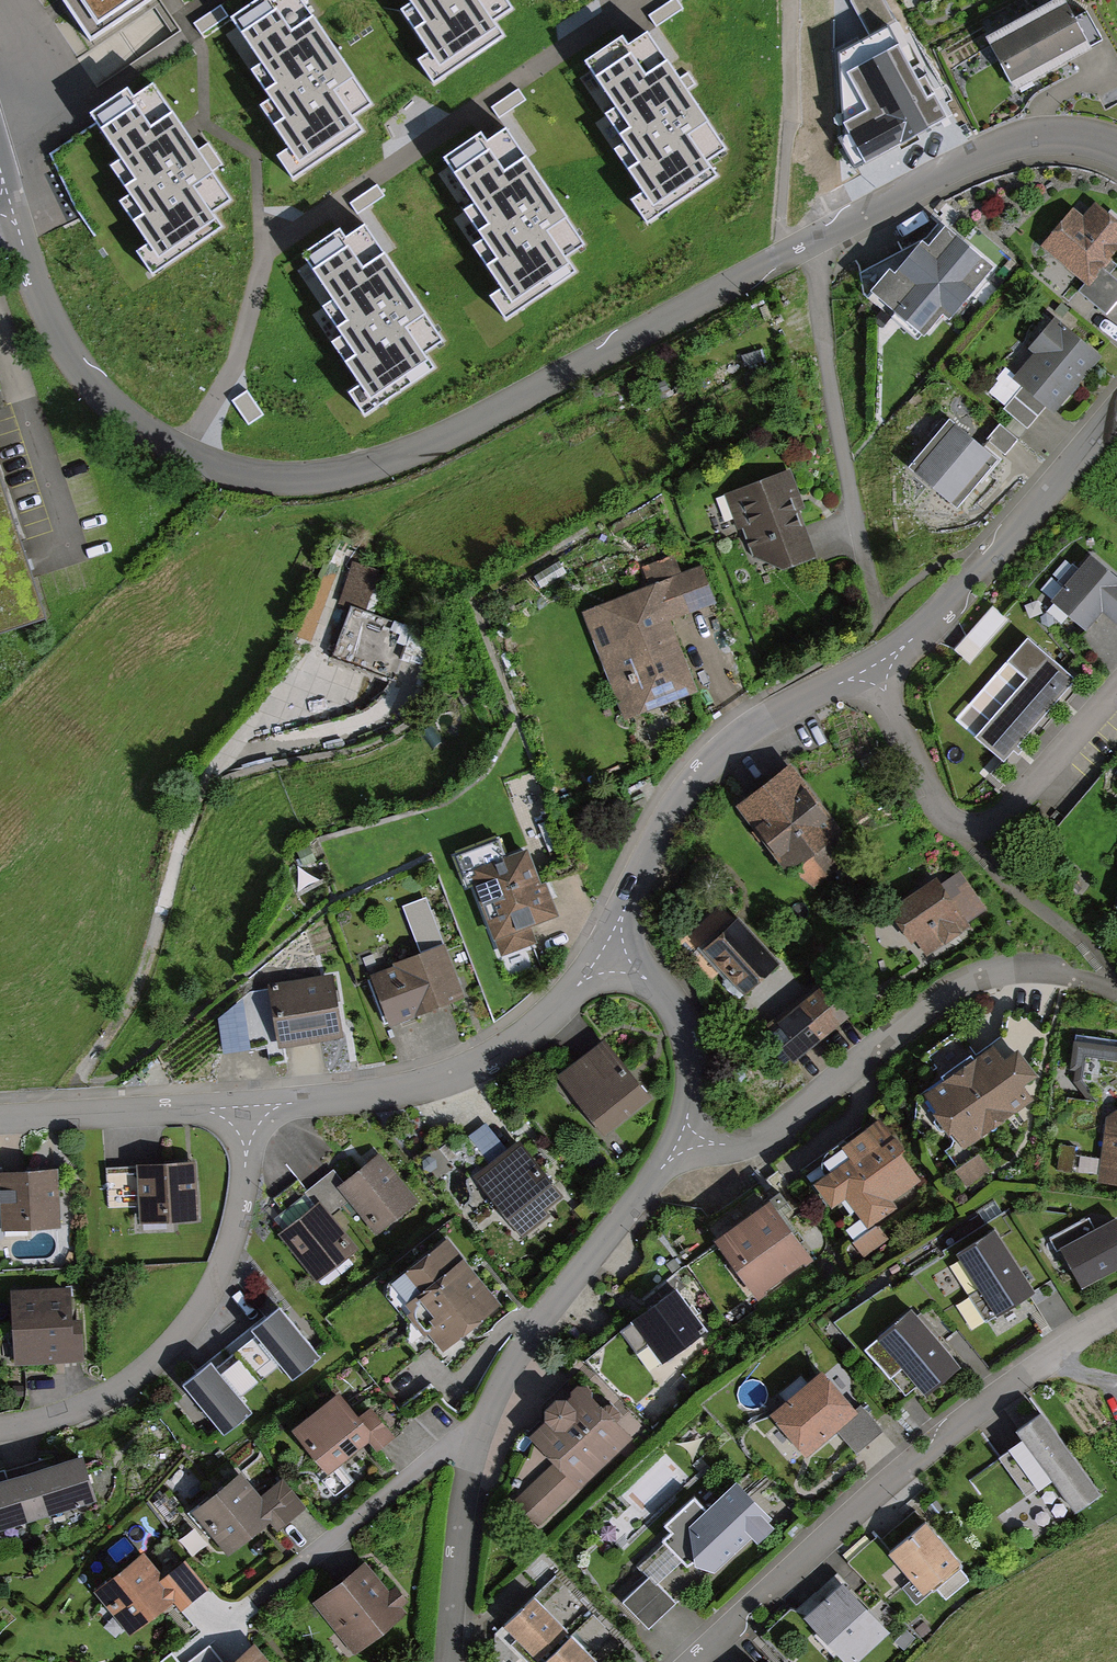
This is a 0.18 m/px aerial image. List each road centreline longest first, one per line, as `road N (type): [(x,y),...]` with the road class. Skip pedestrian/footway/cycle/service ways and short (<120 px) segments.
road 1 (residential): [(9,203),(61,338),(104,397),(189,456),(292,479),(353,473),(435,443),(966,161),(1044,137),(1116,149)]
road 2 (residential): [(683,1146),(590,1257),(497,1392),(467,1482),(448,1661)]
road 3 (residential): [(689,1661),(908,1469),(1041,1365),(1116,1317)]
road 4 (track): [(317,678),(206,780),(131,997),(82,1077),(79,1117)]
road 5 (residential): [(683,1146),(771,1132),(930,1004),(979,980),(1051,973),(1116,994)]
road 6 (residential): [(245,1106),(236,1215),(193,1320),(123,1387),(0,1429)]
road 7 (residential): [(875,666),(742,734),(706,767),(654,843),(607,955)]
road 8 (residential): [(607,955),(484,1061),(420,1086),(245,1106)]
road 9 (residential): [(875,666),(933,800),(948,818),(973,827),(1020,806),(1116,690)]
road 10 (residential): [(1116,411),(926,625),(875,666)]
road 11 (track): [(789,0),(782,258)]
road 12 (residential): [(245,1106),(0,1121)]
road 13 (residential): [(607,955),(662,991),(684,1024),(694,1069),(683,1146)]
road 14 (residential): [(0,143),(187,33)]

